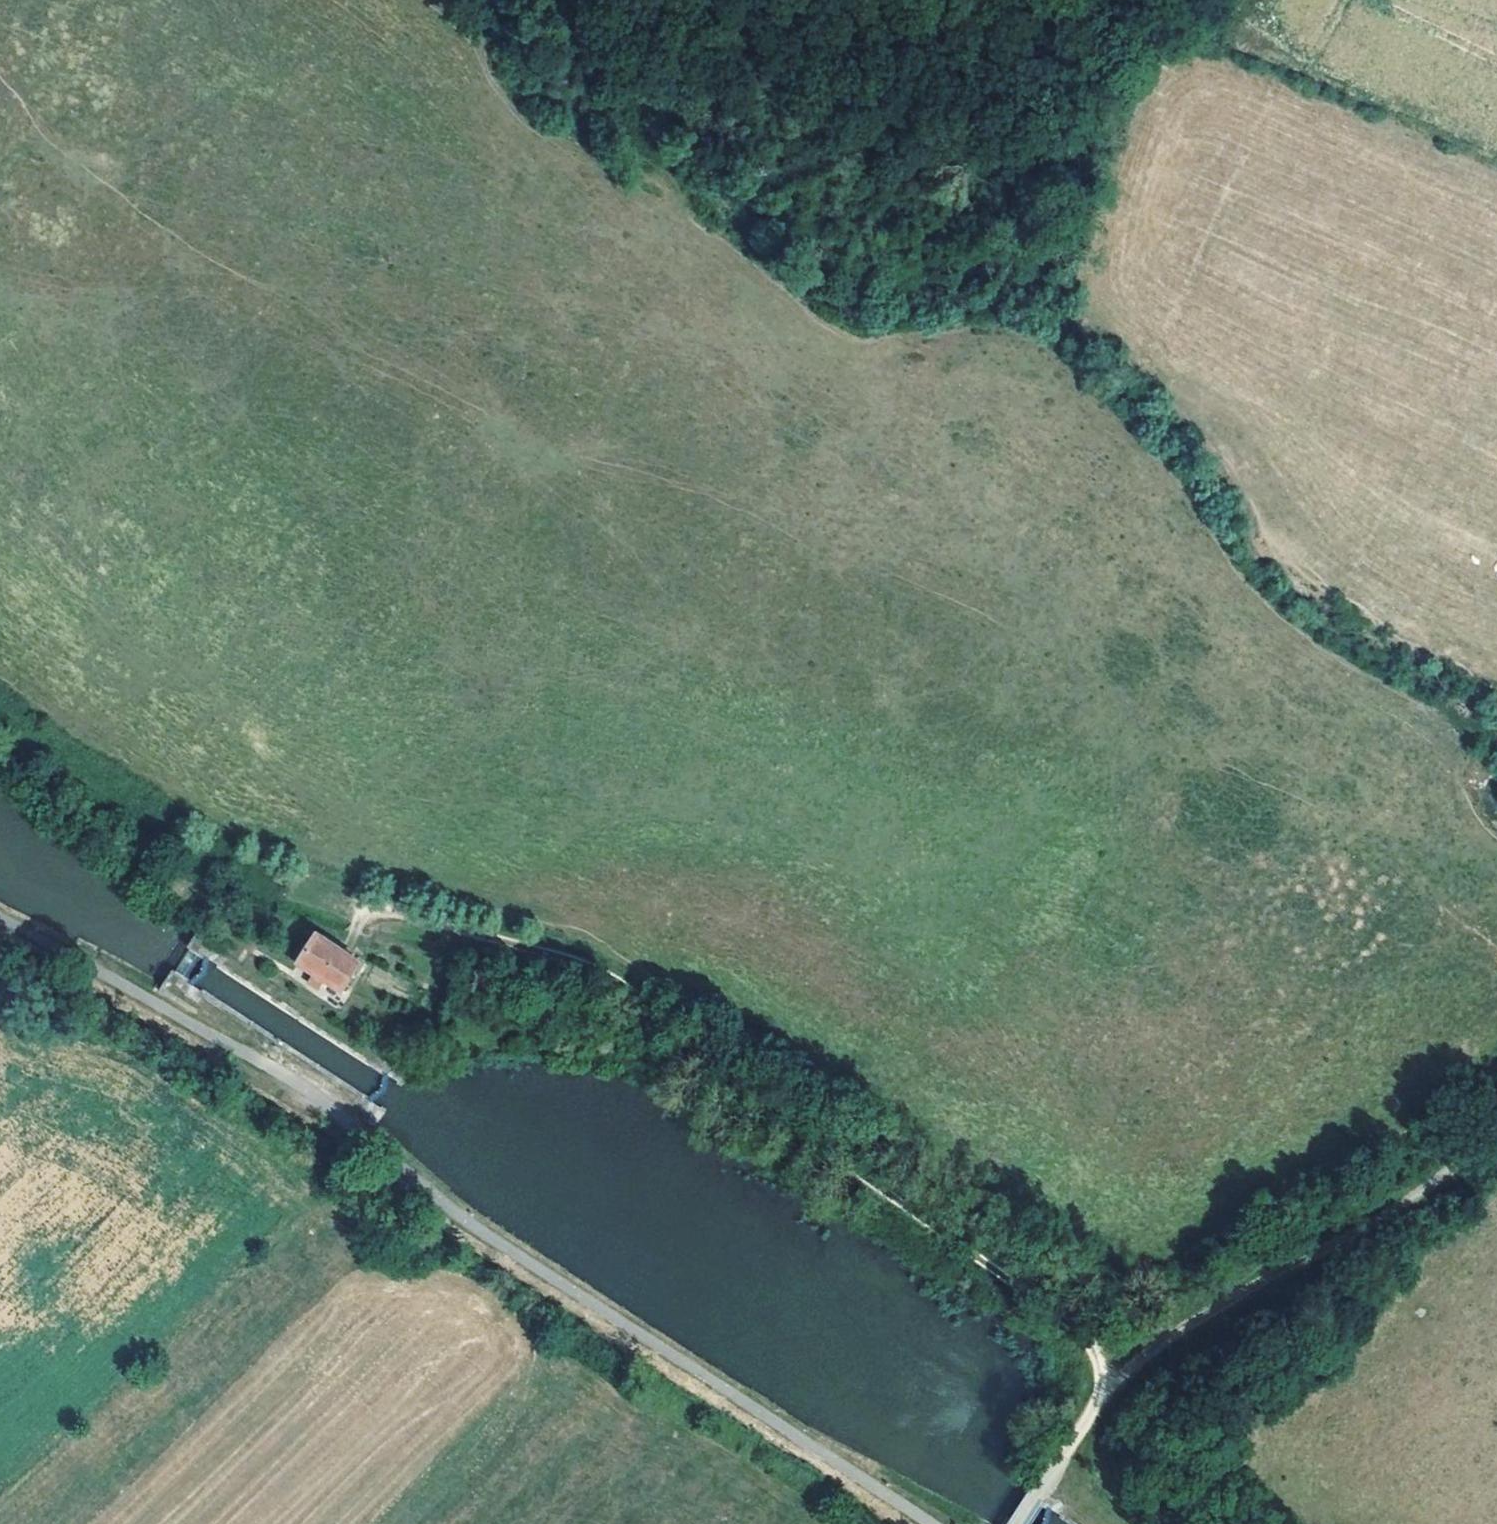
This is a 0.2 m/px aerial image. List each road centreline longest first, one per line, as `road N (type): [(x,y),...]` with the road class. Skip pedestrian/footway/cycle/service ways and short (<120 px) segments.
road 1 (track): [(1102,1381),(1094,1348),(1068,1320),(885,1192),(631,986),(584,962),(397,911),(365,910)]
road 2 (track): [(1044,1484),(1102,1381),(1226,1300),(1366,1225),(1496,1130)]

